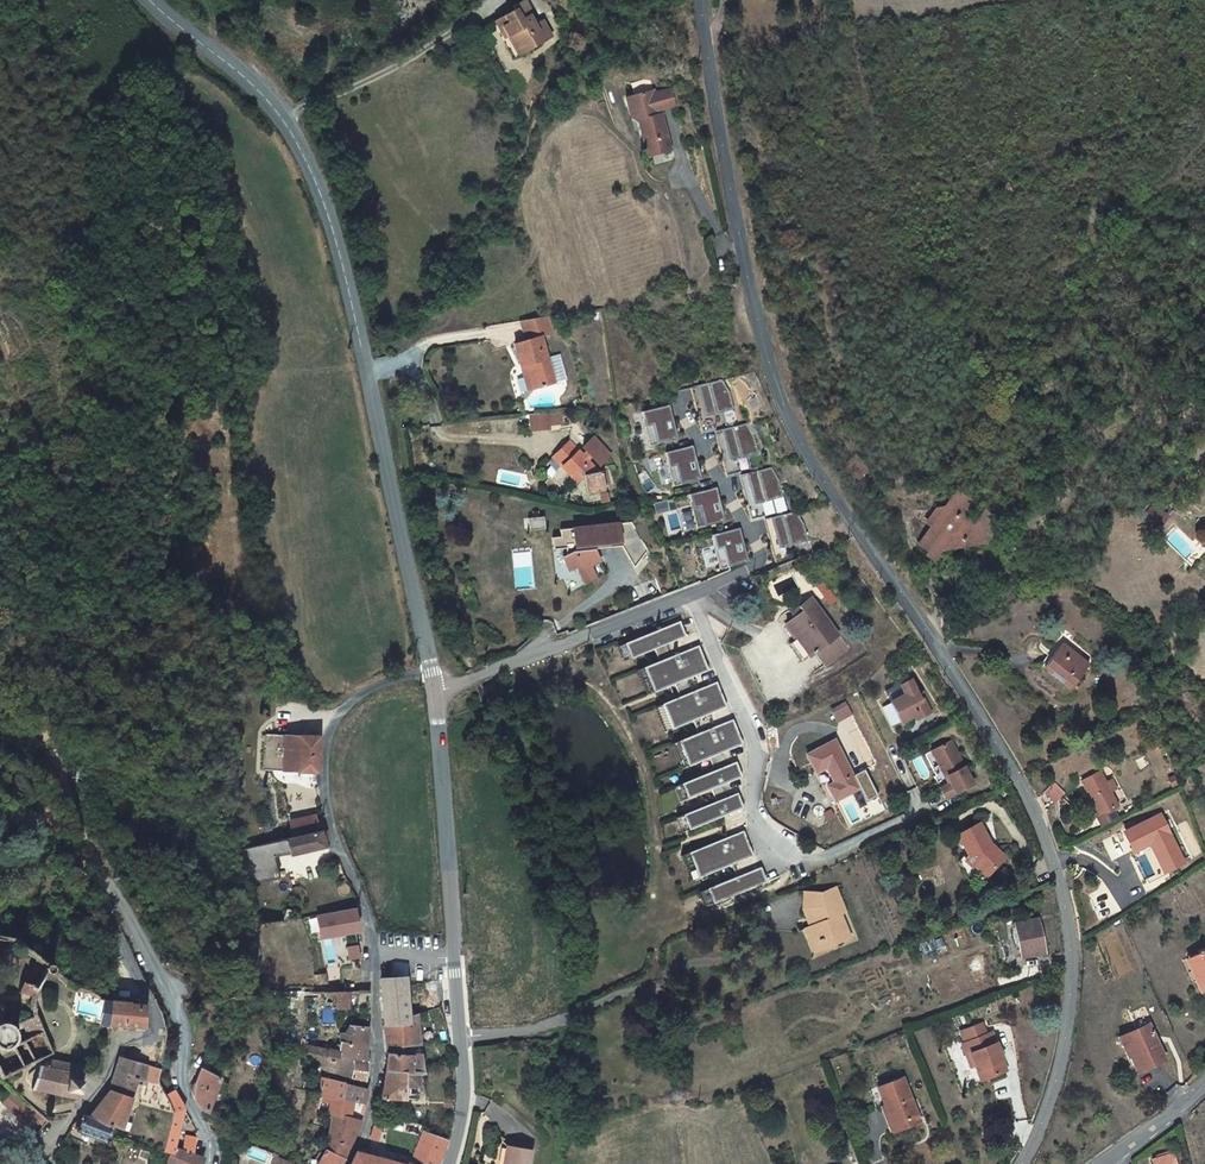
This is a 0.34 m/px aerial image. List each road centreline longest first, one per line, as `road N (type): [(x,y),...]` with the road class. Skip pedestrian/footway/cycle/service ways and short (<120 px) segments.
road 1 (tertiary): [(704,0),(782,379),(808,445),(1034,814),(1068,900),(1074,1002),(1055,1103),(1021,1163)]
road 2 (tertiary): [(150,0),(259,90),(313,175),(334,230),(434,672)]
road 3 (residential): [(209,1163),(212,1152),(181,1090),(189,1032),(100,875),(110,921),(156,1022),(149,1037),(119,1040),(103,1088),(37,1148)]
road 4 (residential): [(691,593),(755,742),(758,826),(797,856),(824,857),(918,805)]
road 5 (residential): [(375,952),(325,780),(335,723),(367,688),(434,672)]
road 6 (residential): [(437,692),(691,593)]
road 7 (tertiary): [(437,692),(455,956)]
road 8 (residential): [(691,593),(756,566),(761,551),(677,405)]
road 9 (track): [(100,875),(37,709),(0,643)]
road 10 (residential): [(375,952),(372,1085)]
road 11 (unclassified): [(1099,1163),(1204,1086)]
road 12 (track): [(0,766),(93,857)]
road 13 (tertiary): [(461,1039),(463,1107),(449,1163)]

